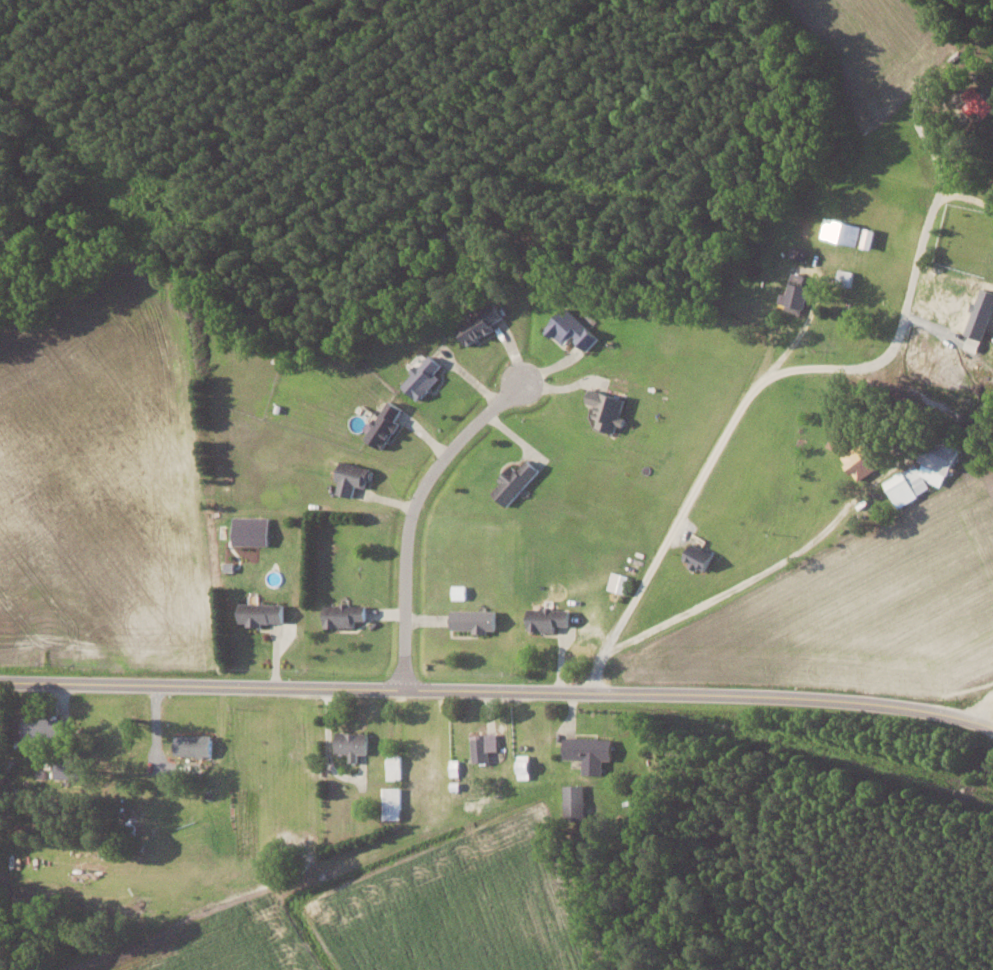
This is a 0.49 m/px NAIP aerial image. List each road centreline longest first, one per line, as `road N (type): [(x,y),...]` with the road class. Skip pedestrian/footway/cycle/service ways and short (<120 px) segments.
road 1 (residential): [(0,677),(847,698),(992,723)]
road 2 (residential): [(585,689),(750,386),(782,368),(870,362),(890,347),(926,213),(953,192),(992,206)]
road 3 (residential): [(404,687),(405,546),(417,500),(452,446),(521,384)]

